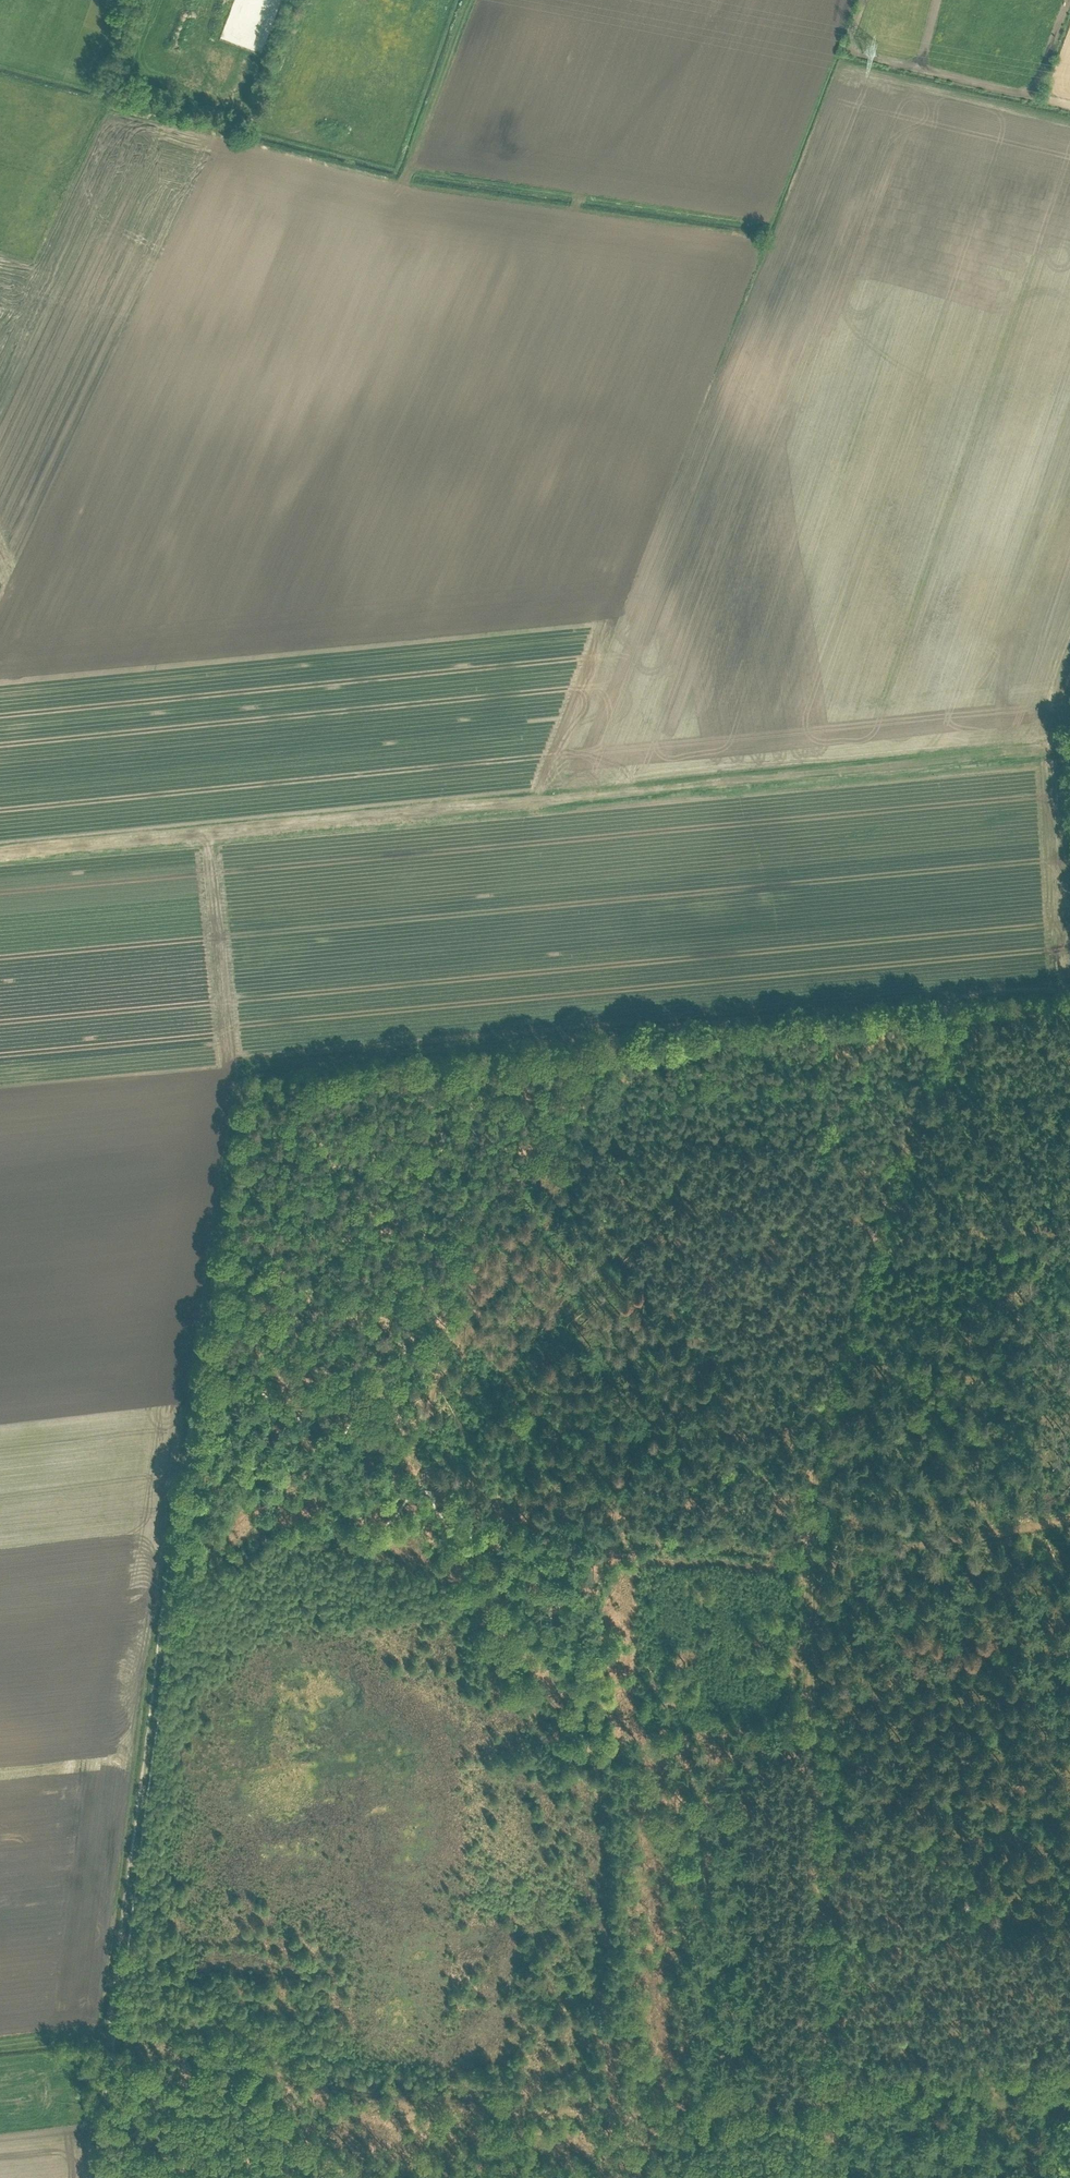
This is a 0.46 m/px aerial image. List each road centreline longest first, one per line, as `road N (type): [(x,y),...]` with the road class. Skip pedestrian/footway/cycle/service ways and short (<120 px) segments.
road 1 (track): [(105,2069),(188,1436),(249,1069),(517,1043)]
road 2 (track): [(829,2177),(815,1721),(820,1477),(842,1347),(946,1001)]
road 3 (track): [(1069,742),(0,845)]
road 4 (track): [(517,1043),(1069,988)]
road 5 (track): [(816,1557),(1069,1516)]
road 6 (track): [(830,2090),(1069,2069)]

